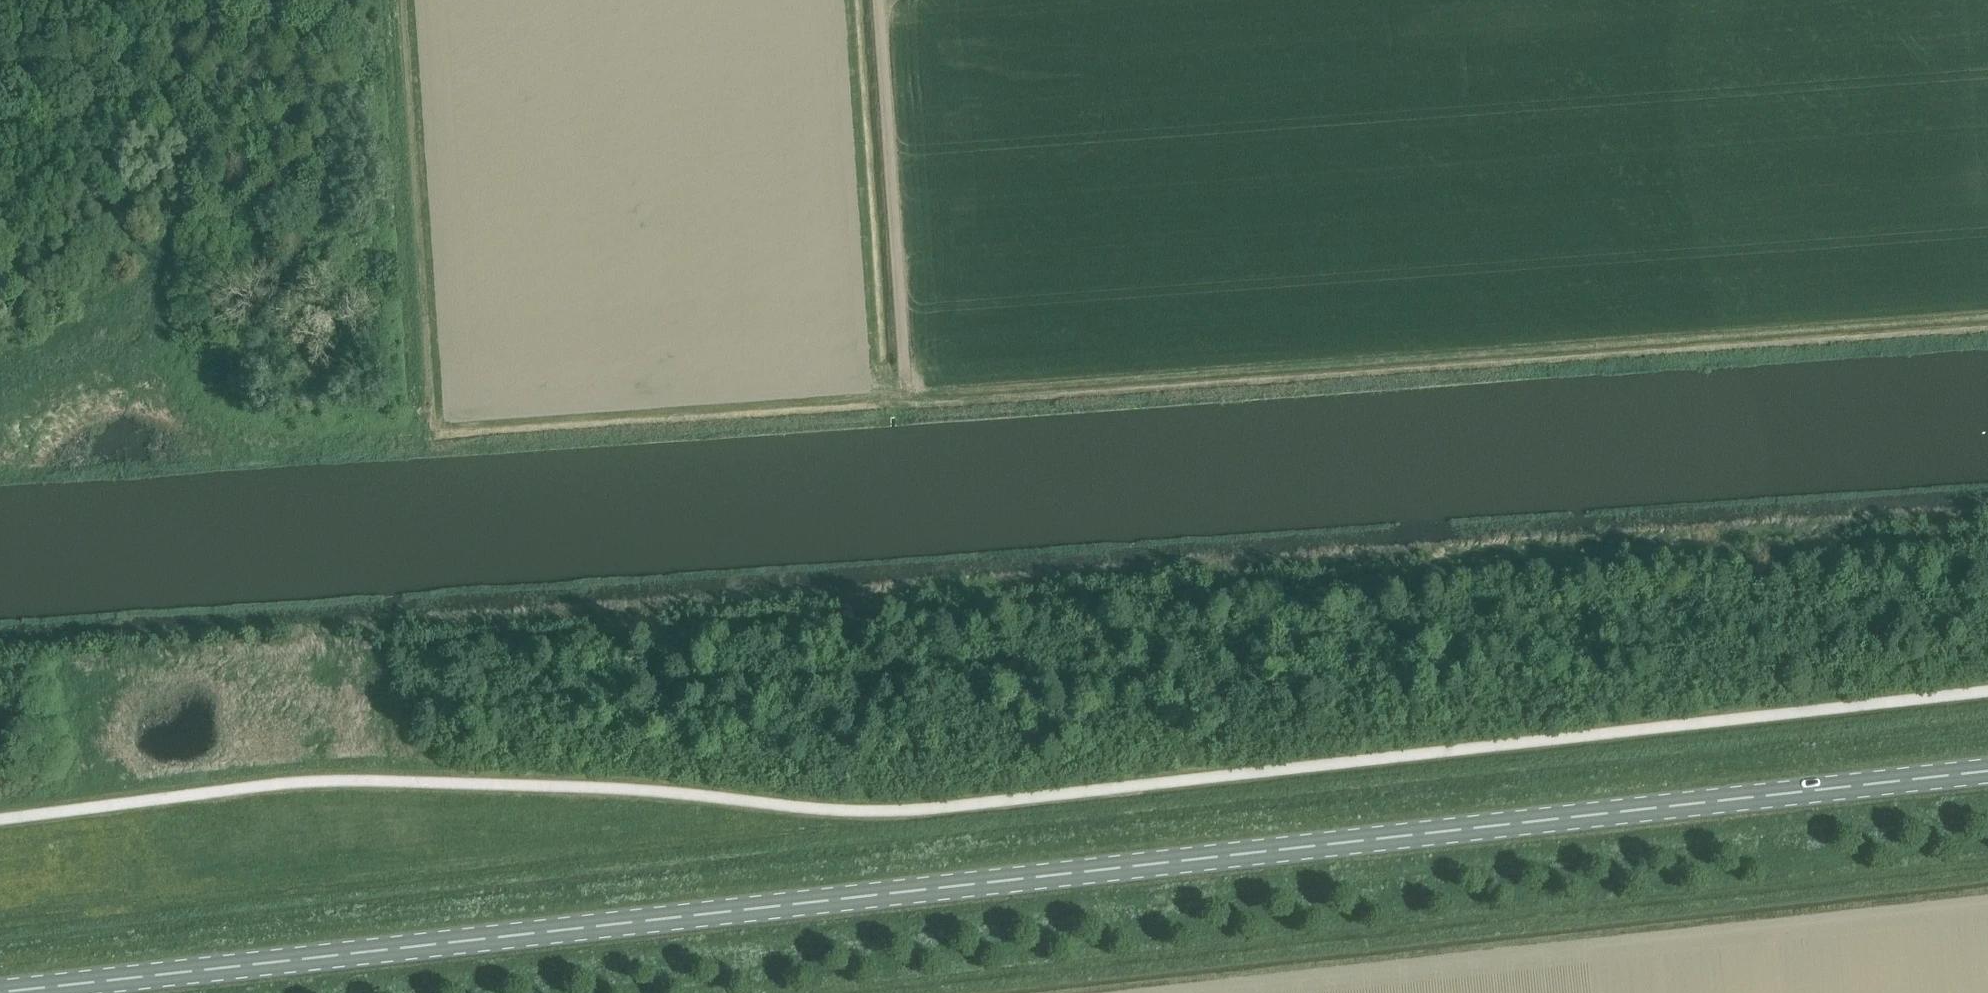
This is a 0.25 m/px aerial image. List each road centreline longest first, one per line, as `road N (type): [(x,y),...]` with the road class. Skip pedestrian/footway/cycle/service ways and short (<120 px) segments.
road 1 (primary): [(0,991),(1987,767)]

